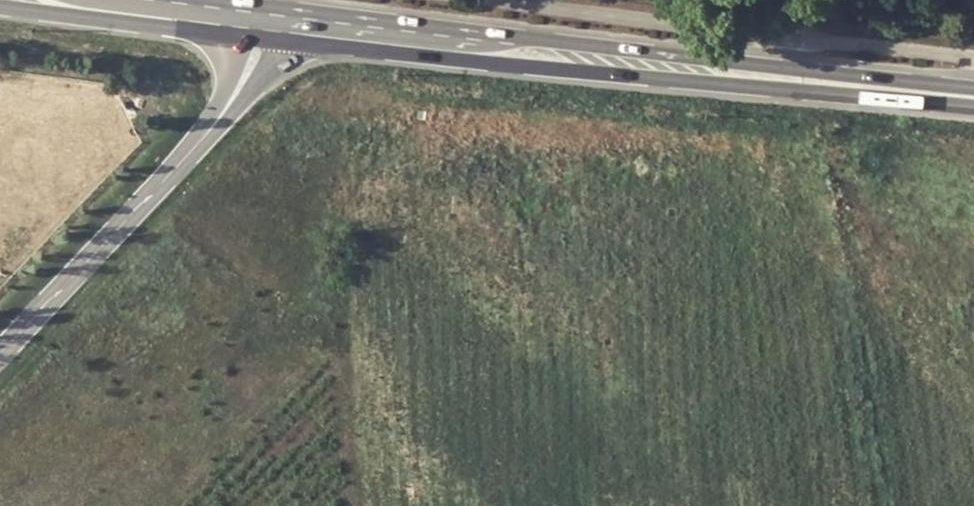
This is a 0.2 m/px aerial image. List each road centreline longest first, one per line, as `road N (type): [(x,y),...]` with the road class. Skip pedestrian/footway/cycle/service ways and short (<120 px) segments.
road 1 (secondary): [(955,94),(531,32),(274,6)]
road 2 (secondary): [(278,42),(529,70),(955,94)]
road 3 (tertiary): [(209,131),(0,354)]
road 4 (secondary): [(0,5),(243,38)]

